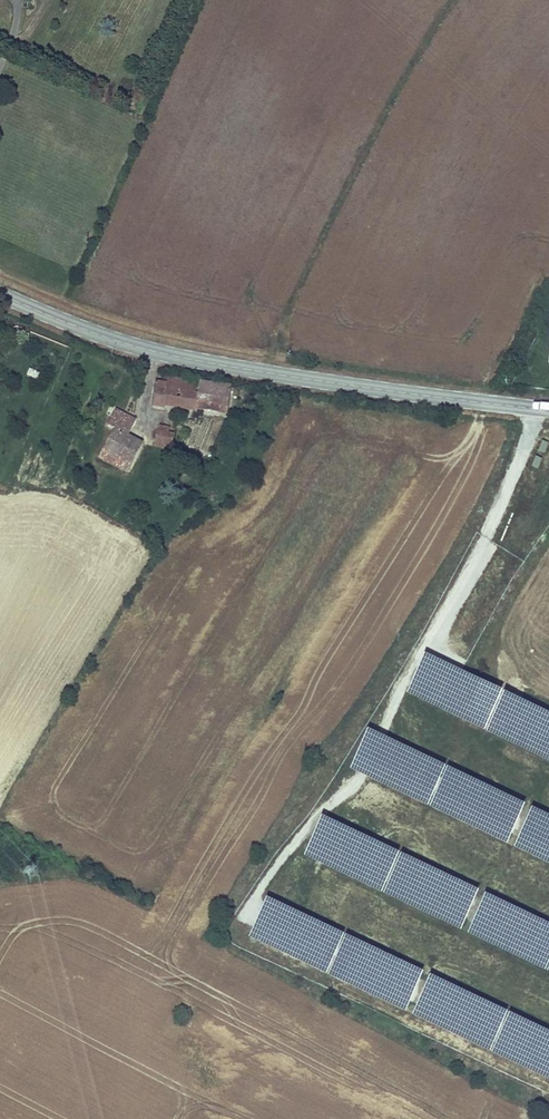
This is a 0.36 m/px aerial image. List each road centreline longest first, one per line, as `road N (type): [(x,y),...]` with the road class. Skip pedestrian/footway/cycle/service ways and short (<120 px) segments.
road 1 (tertiary): [(548,411),(198,361),(99,335),(0,294)]

